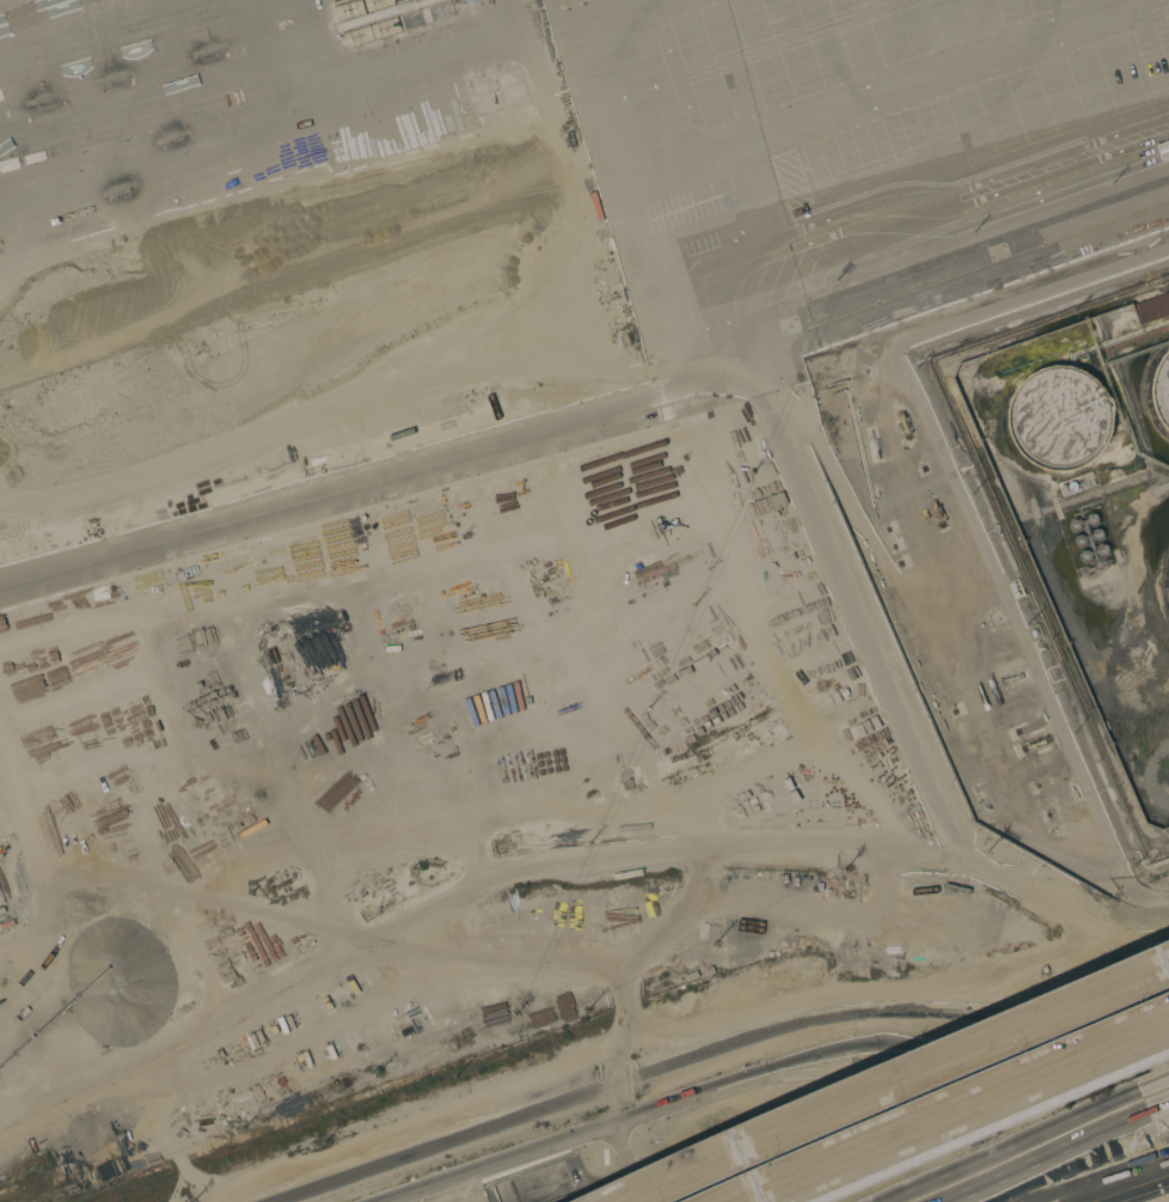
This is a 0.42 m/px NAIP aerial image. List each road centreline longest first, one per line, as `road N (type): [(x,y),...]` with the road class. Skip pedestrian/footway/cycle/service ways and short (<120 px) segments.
road 1 (motorway): [(1168,962),(621,1201)]
road 2 (motorway): [(758,1195),(1168,1018)]

